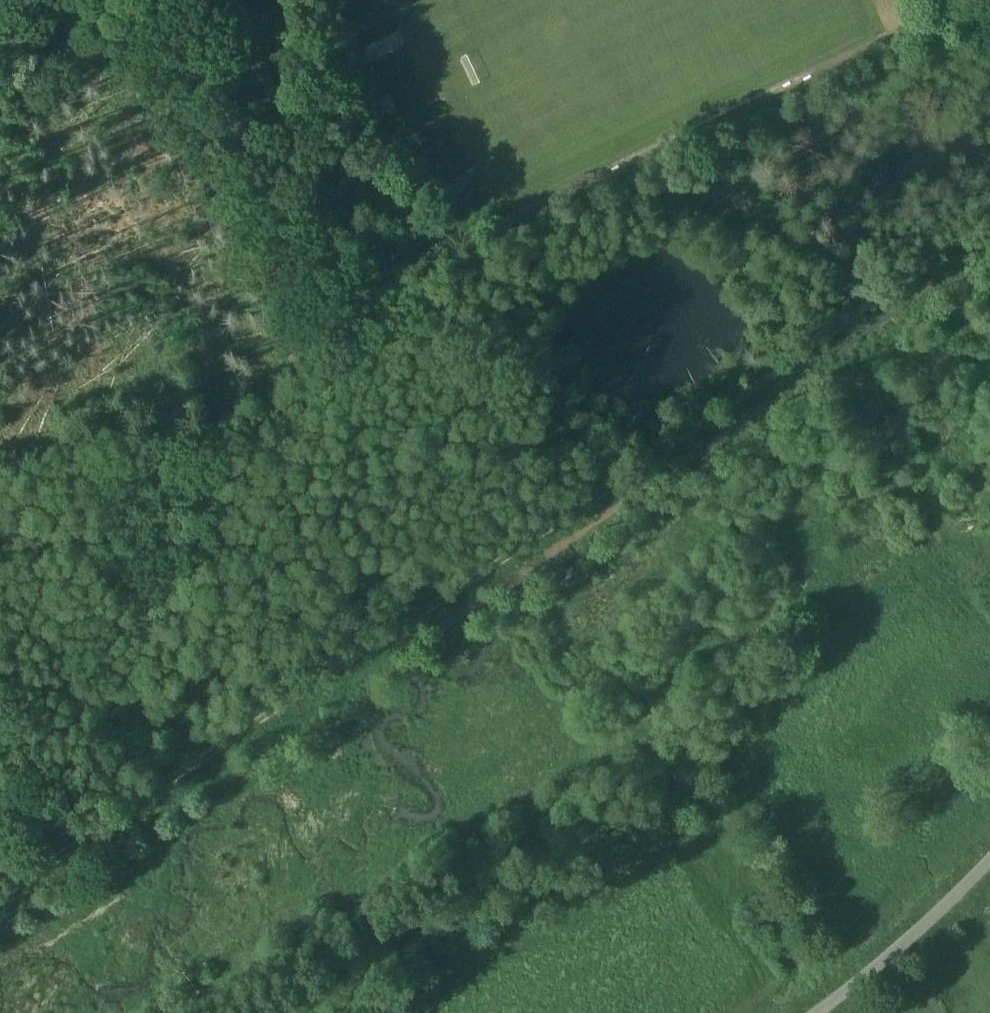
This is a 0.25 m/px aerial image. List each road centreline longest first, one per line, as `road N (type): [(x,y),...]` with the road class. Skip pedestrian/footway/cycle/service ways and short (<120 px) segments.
road 1 (track): [(989,854),(811,1012)]

